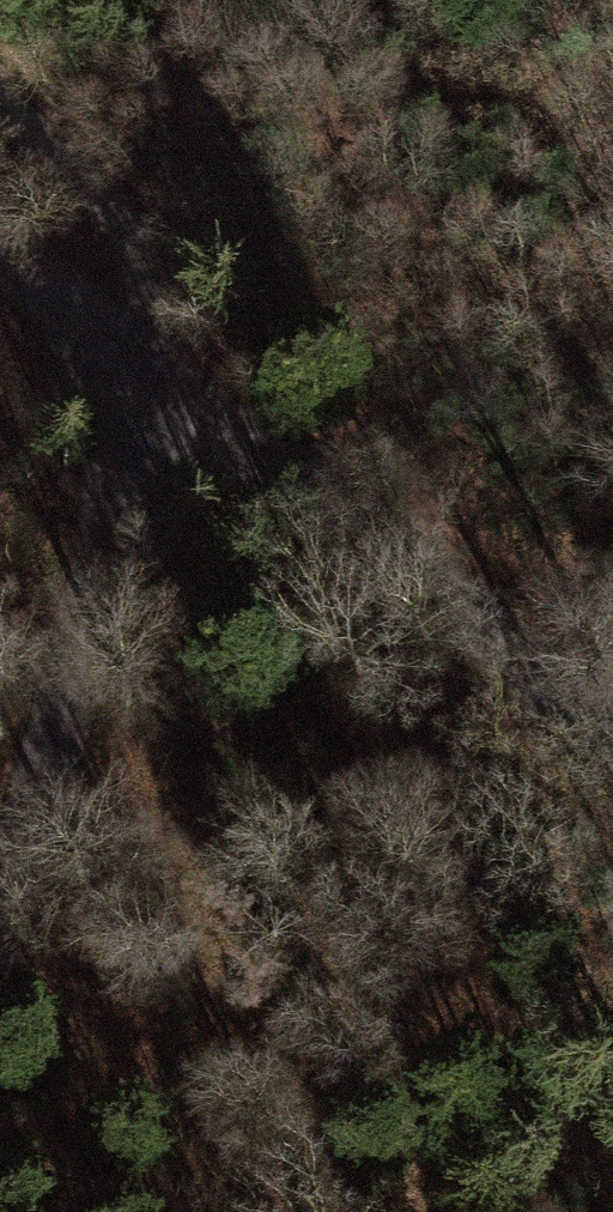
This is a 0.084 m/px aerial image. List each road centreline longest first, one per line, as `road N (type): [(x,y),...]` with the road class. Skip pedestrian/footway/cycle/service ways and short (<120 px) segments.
road 1 (unclassified): [(156,401),(612,728)]
road 2 (unclassified): [(156,401),(0,914)]
road 3 (track): [(0,105),(170,230),(156,401)]
road 4 (unclassified): [(0,255),(156,401)]

